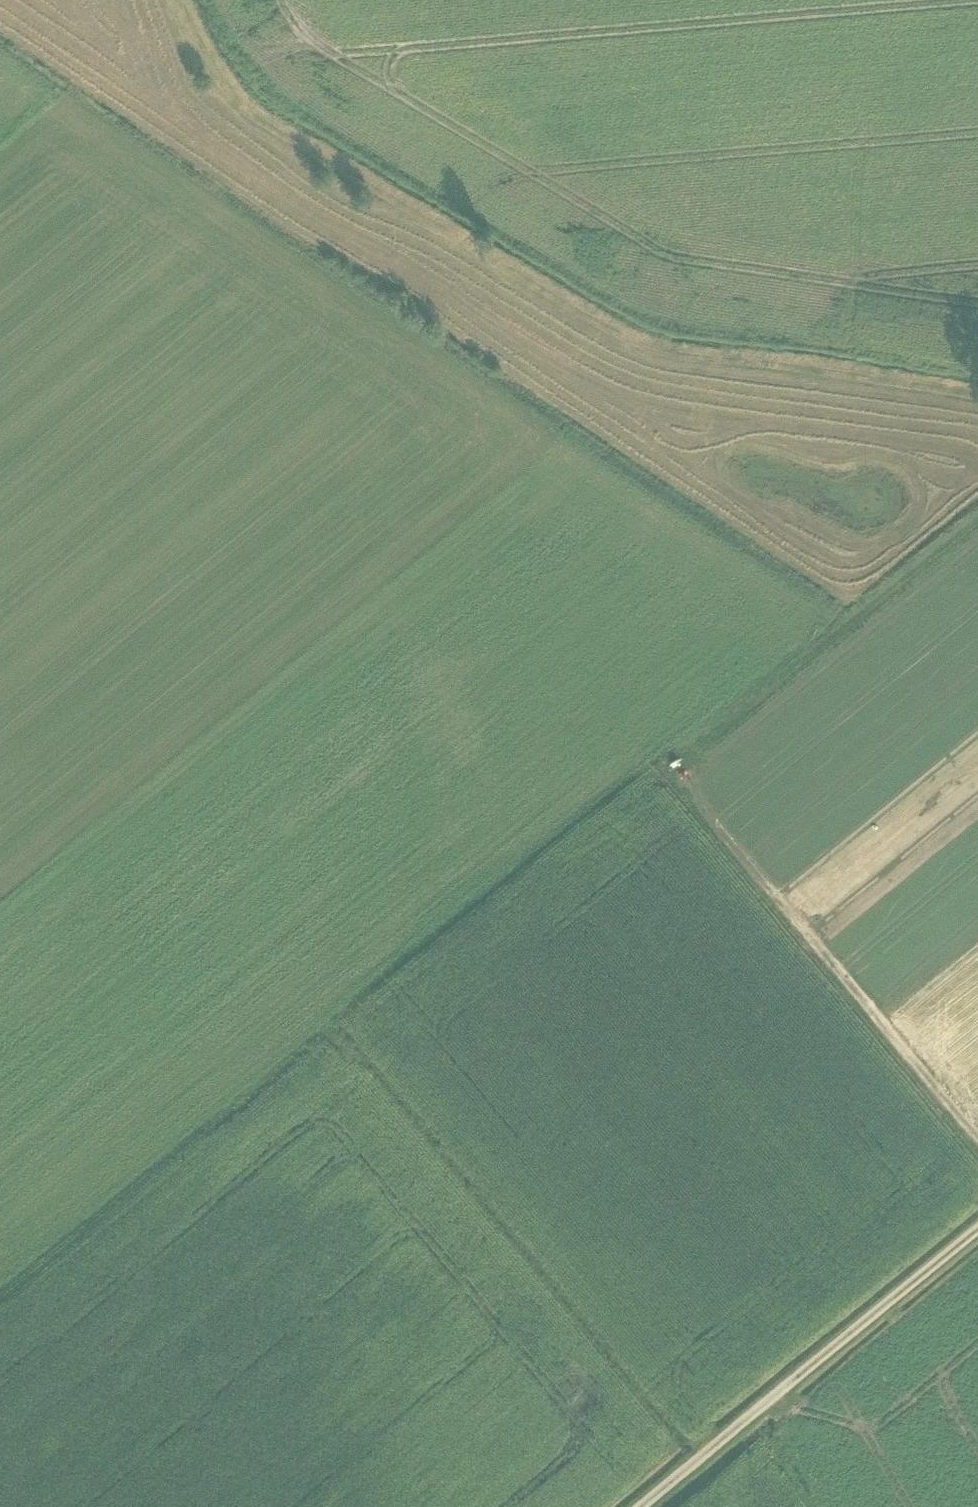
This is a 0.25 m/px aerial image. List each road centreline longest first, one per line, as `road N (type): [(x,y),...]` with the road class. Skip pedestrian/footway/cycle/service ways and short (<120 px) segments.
road 1 (track): [(977,1227),(639,1506)]

